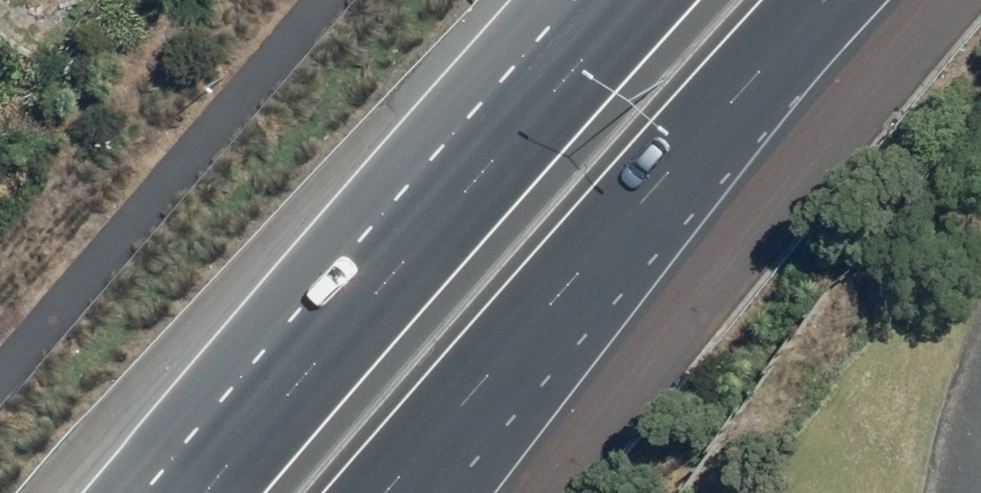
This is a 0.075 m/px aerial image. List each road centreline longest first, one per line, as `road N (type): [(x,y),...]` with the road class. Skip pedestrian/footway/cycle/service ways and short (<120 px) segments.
road 1 (motorway): [(866,0),(422,492)]
road 2 (motorway): [(239,391),(583,0)]
road 3 (motorway): [(142,492),(239,391)]
road 4 (motorway): [(160,492),(239,391)]

